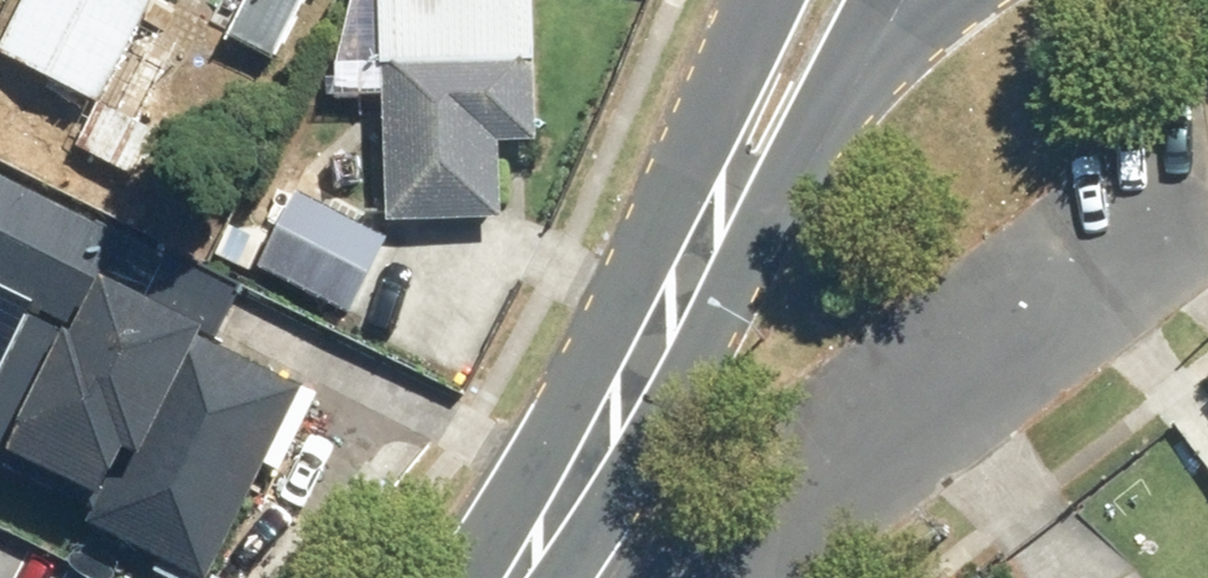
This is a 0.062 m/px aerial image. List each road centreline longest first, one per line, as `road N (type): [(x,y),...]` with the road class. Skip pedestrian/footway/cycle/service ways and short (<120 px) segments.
road 1 (secondary): [(602,419),(616,288),(740,0)]
road 2 (secondary): [(825,88),(695,328),(602,419)]
road 3 (secondary): [(481,577),(602,419)]
road 4 (secondary): [(934,0),(898,18),(825,88)]

